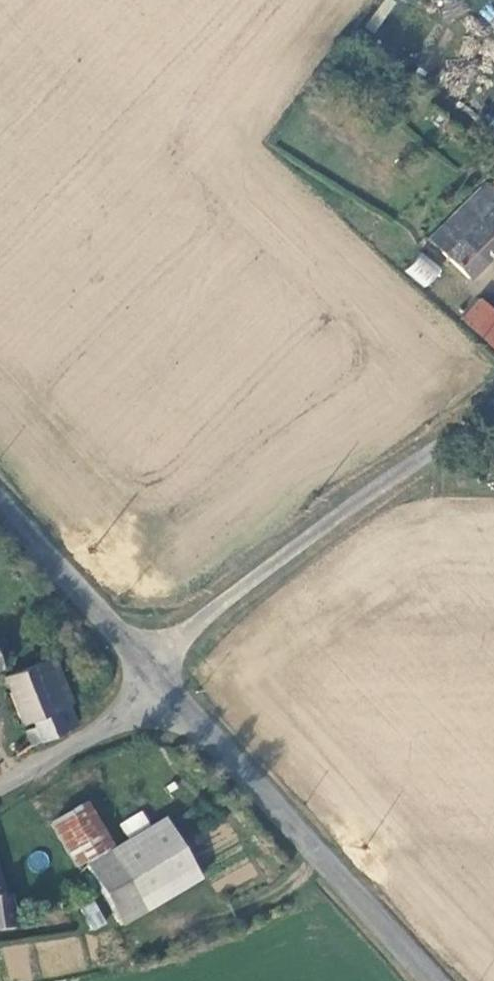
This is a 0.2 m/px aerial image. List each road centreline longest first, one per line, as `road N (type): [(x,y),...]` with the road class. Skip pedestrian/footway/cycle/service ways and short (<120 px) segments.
road 1 (unclassified): [(153,670),(208,611),(493,404)]
road 2 (unclassified): [(153,670),(434,980)]
road 3 (unclassified): [(0,502),(153,670)]
road 4 (unclassified): [(0,788),(115,719),(153,670)]

